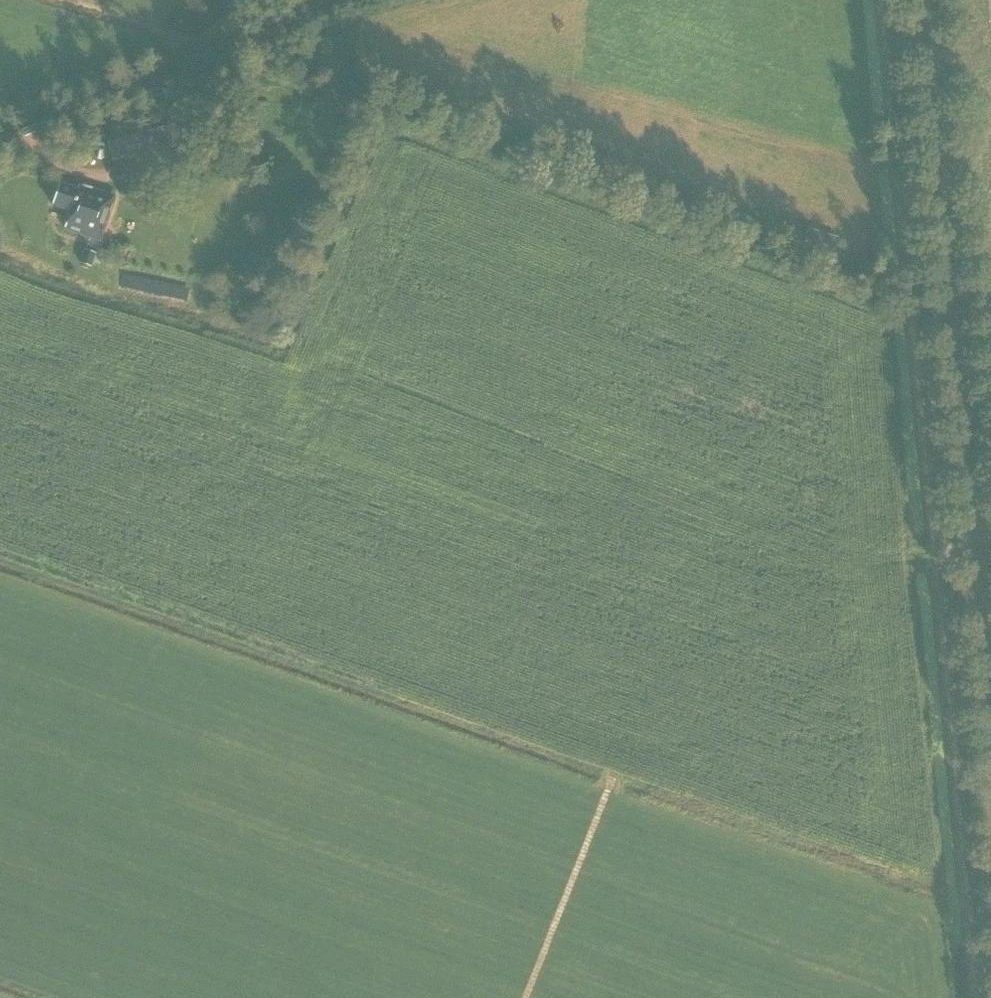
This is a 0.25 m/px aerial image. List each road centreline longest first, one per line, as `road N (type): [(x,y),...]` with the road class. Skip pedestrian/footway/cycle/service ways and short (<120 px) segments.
road 1 (unclassified): [(990,722),(923,0)]

